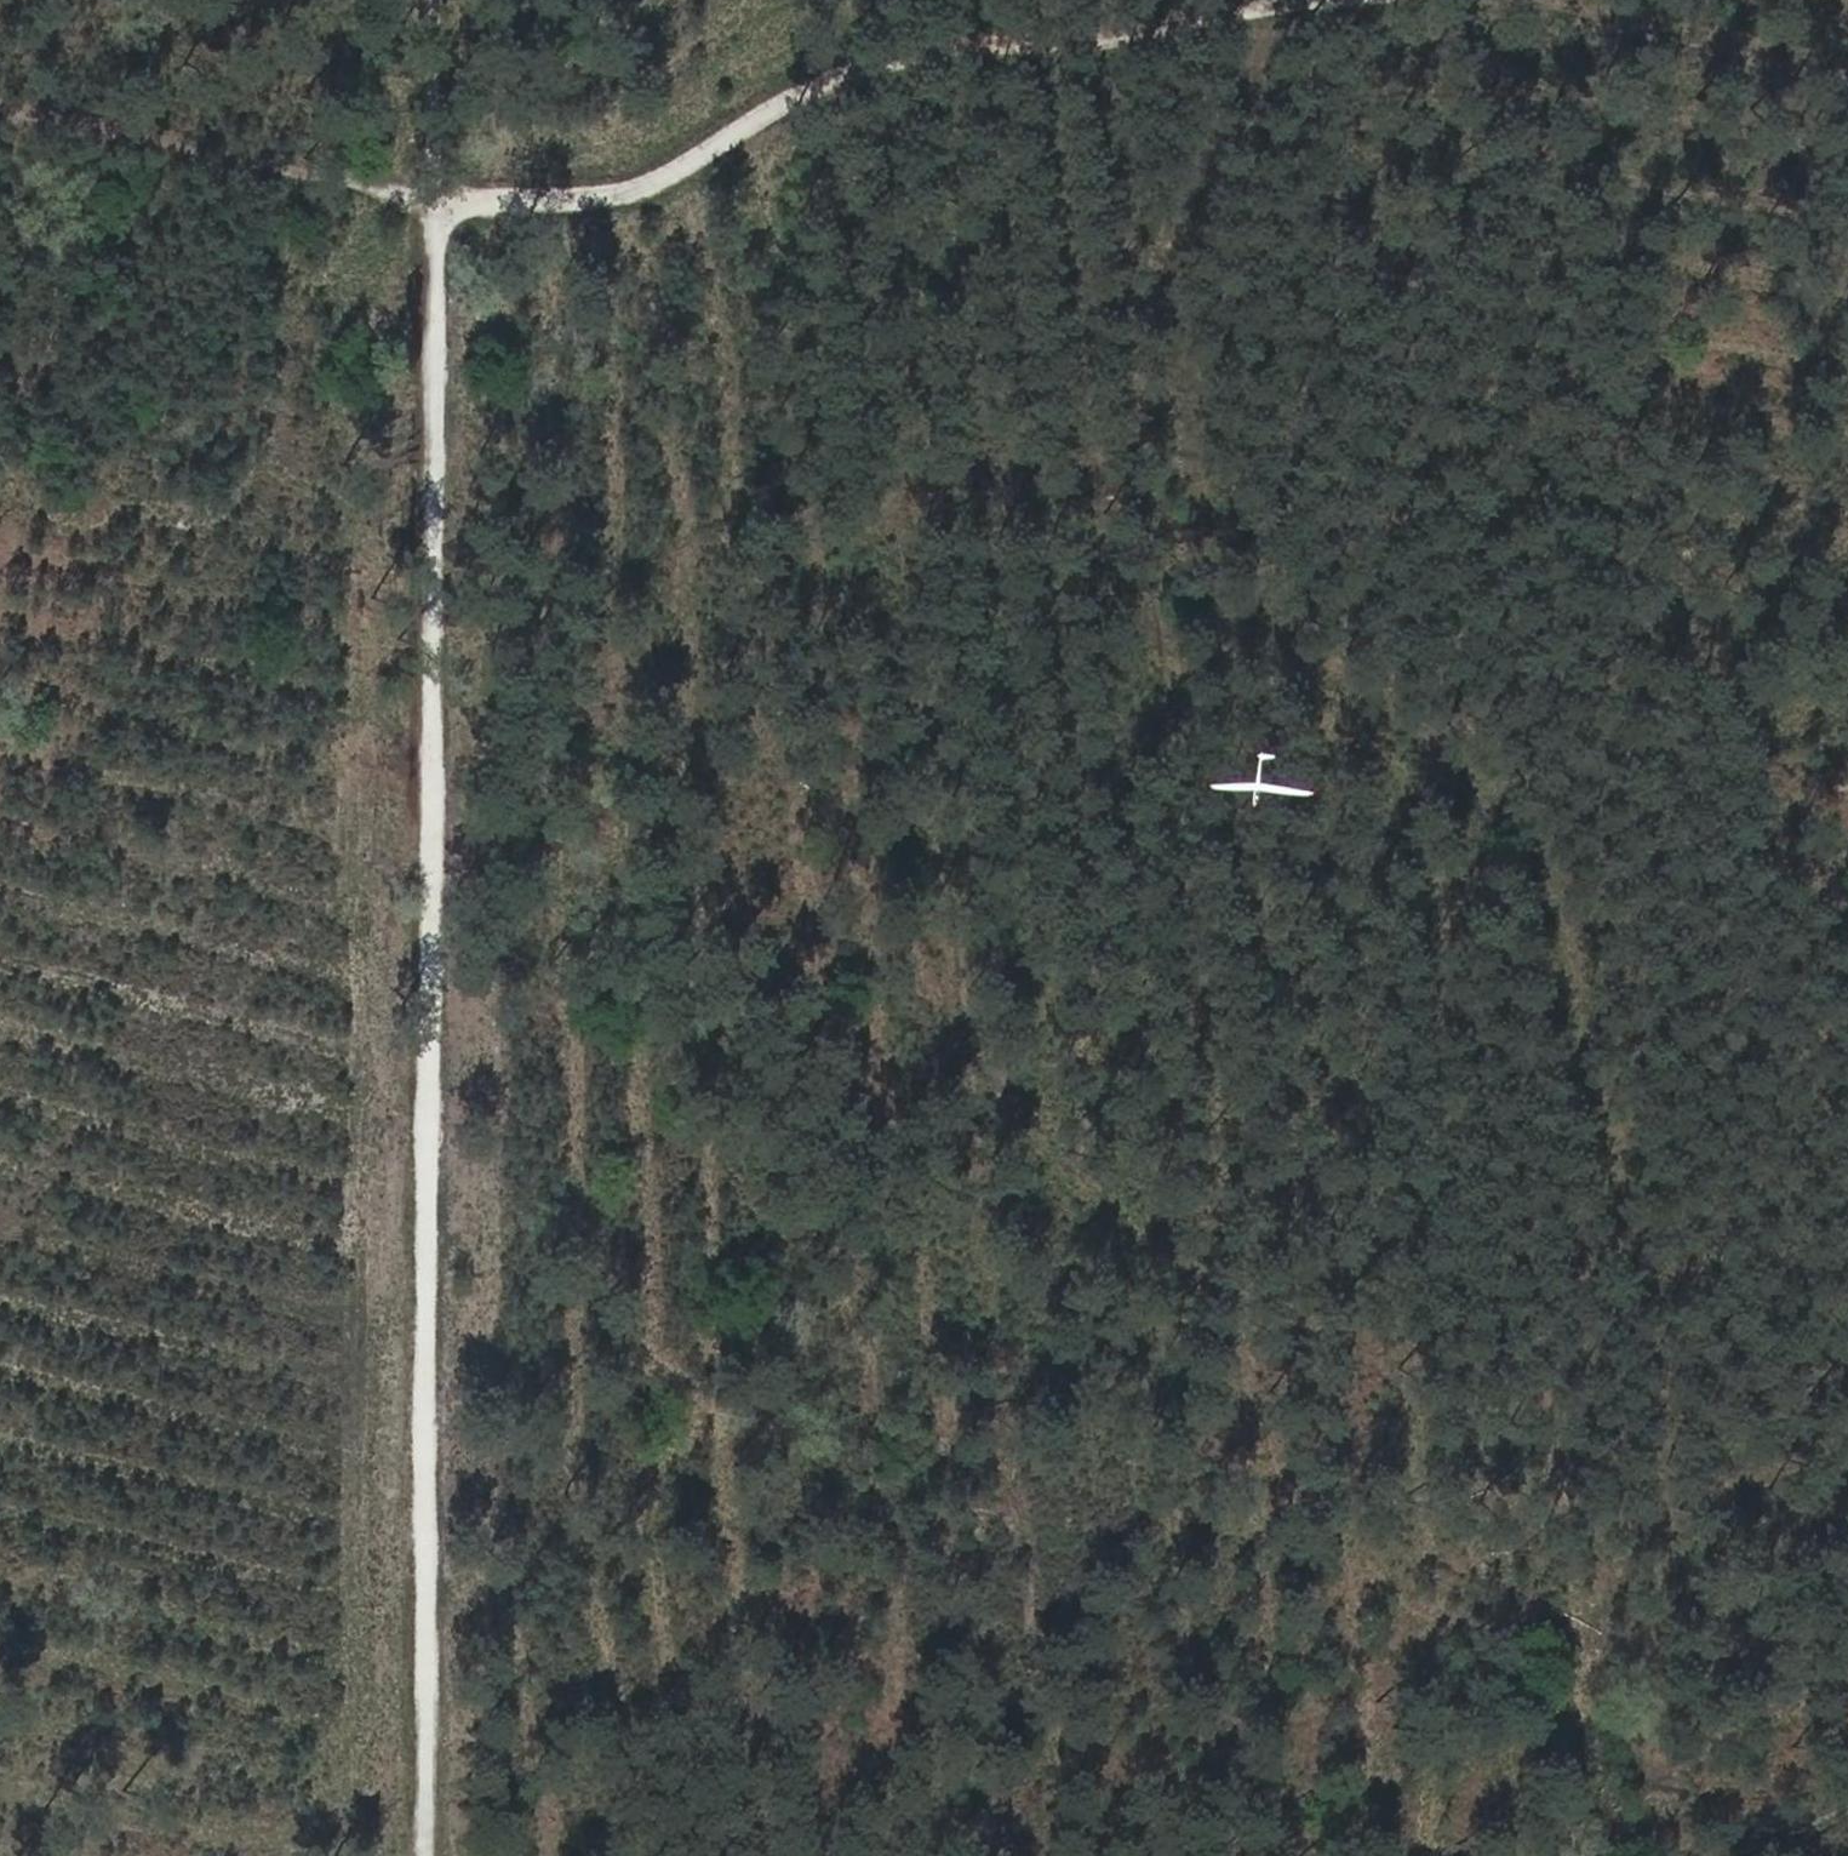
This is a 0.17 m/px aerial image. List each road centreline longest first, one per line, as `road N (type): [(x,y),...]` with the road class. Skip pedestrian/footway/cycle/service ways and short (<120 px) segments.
road 1 (track): [(444,0),(423,1855)]

